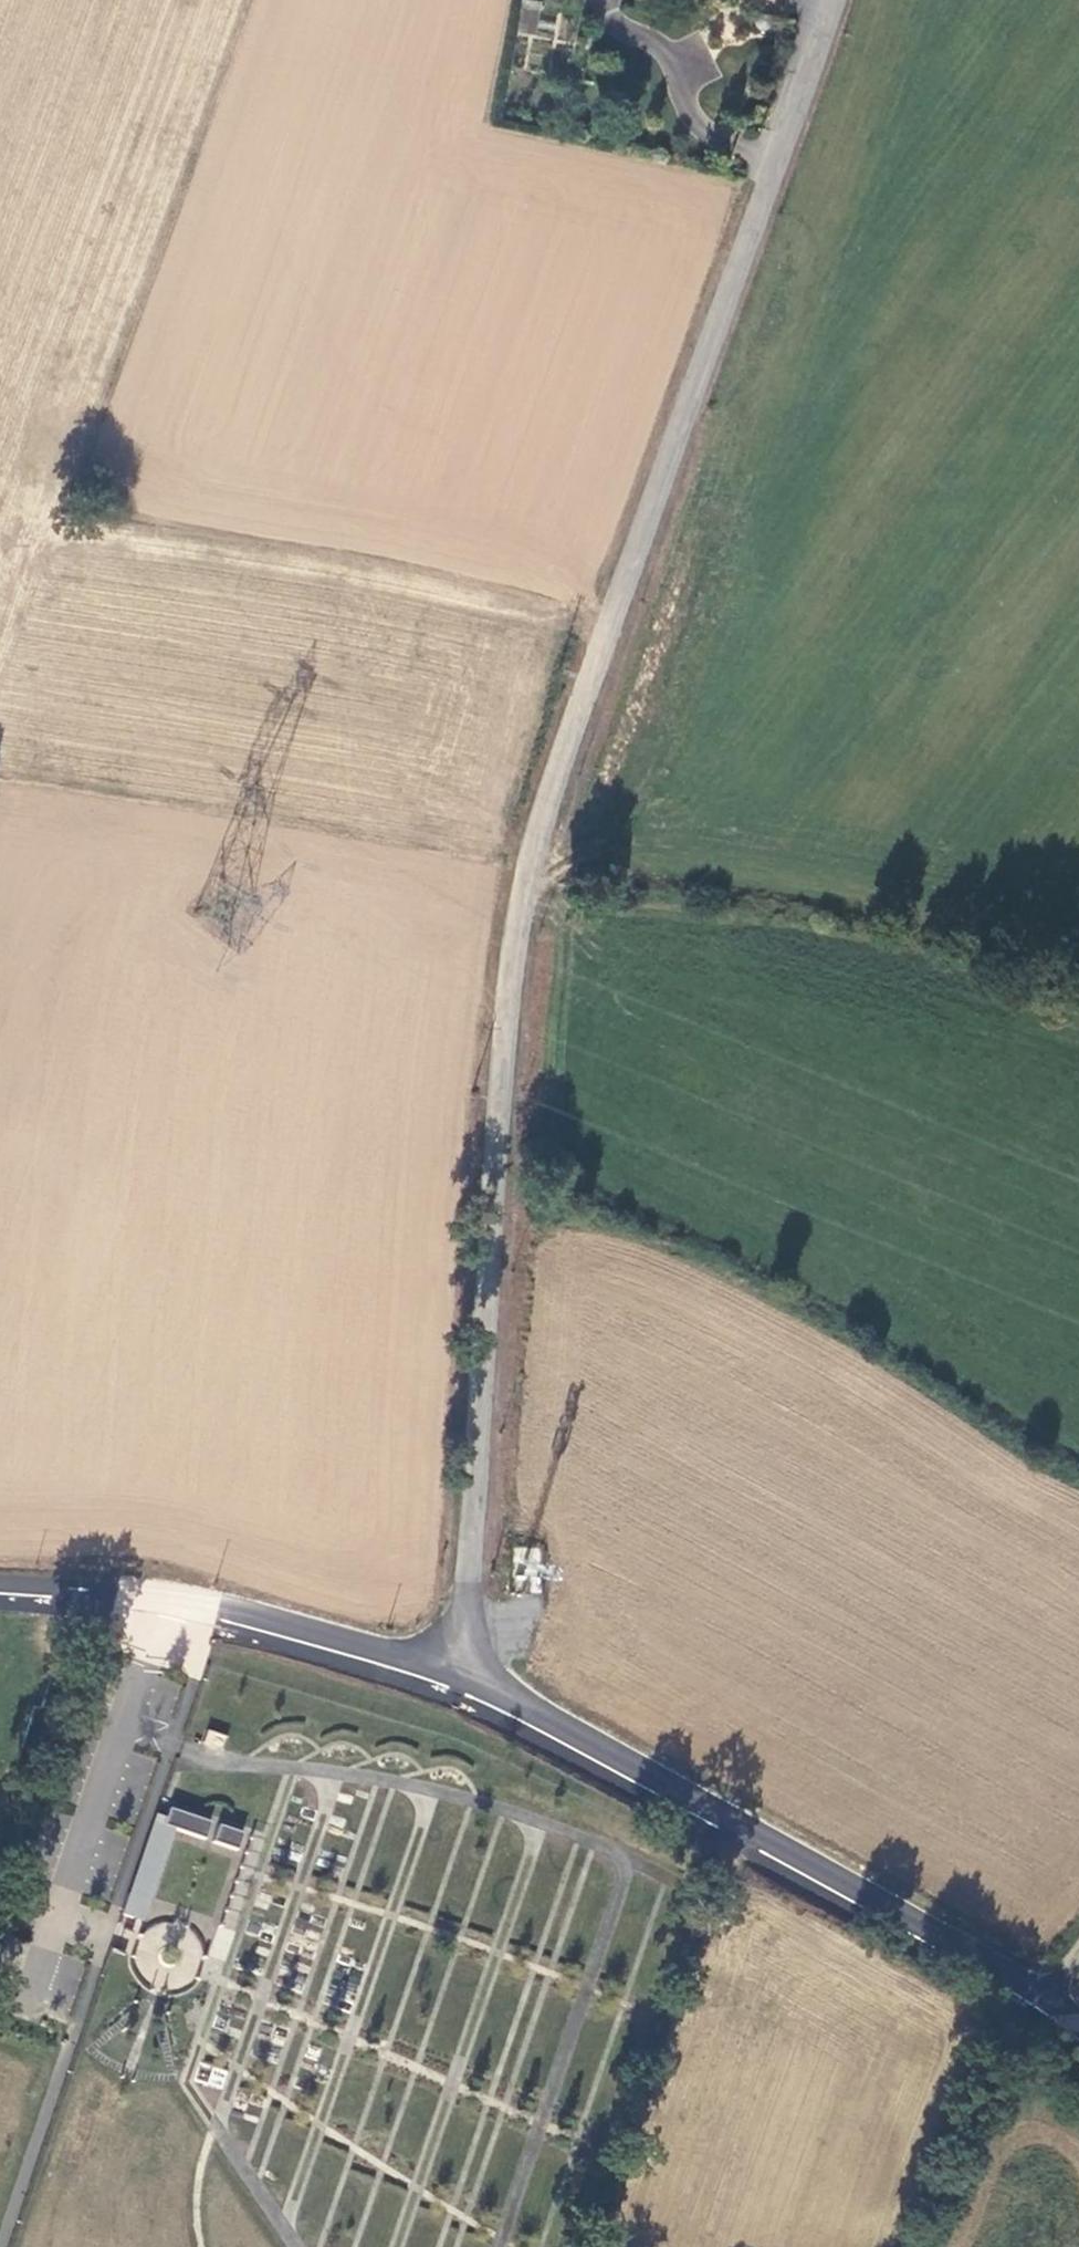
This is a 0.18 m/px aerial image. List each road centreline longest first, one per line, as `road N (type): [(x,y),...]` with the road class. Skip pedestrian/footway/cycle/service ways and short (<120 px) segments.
road 1 (unclassified): [(835,0),(529,857),(500,1090),(456,1672)]
road 2 (unclassified): [(456,1672),(864,1891),(1078,2021)]
road 3 (unclassified): [(0,1587),(221,1607),(456,1672)]

